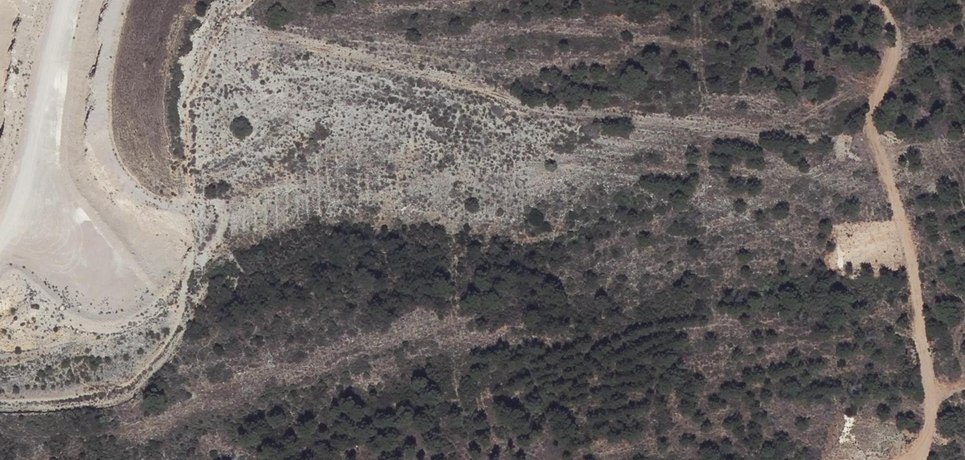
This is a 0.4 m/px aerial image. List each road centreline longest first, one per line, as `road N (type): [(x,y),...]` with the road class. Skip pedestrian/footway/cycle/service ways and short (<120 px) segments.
road 1 (track): [(875,130),(842,141),(524,107),(245,29)]
road 2 (track): [(907,459),(925,452),(933,399),(911,243),(875,130),(897,53),(897,31),(881,0)]

